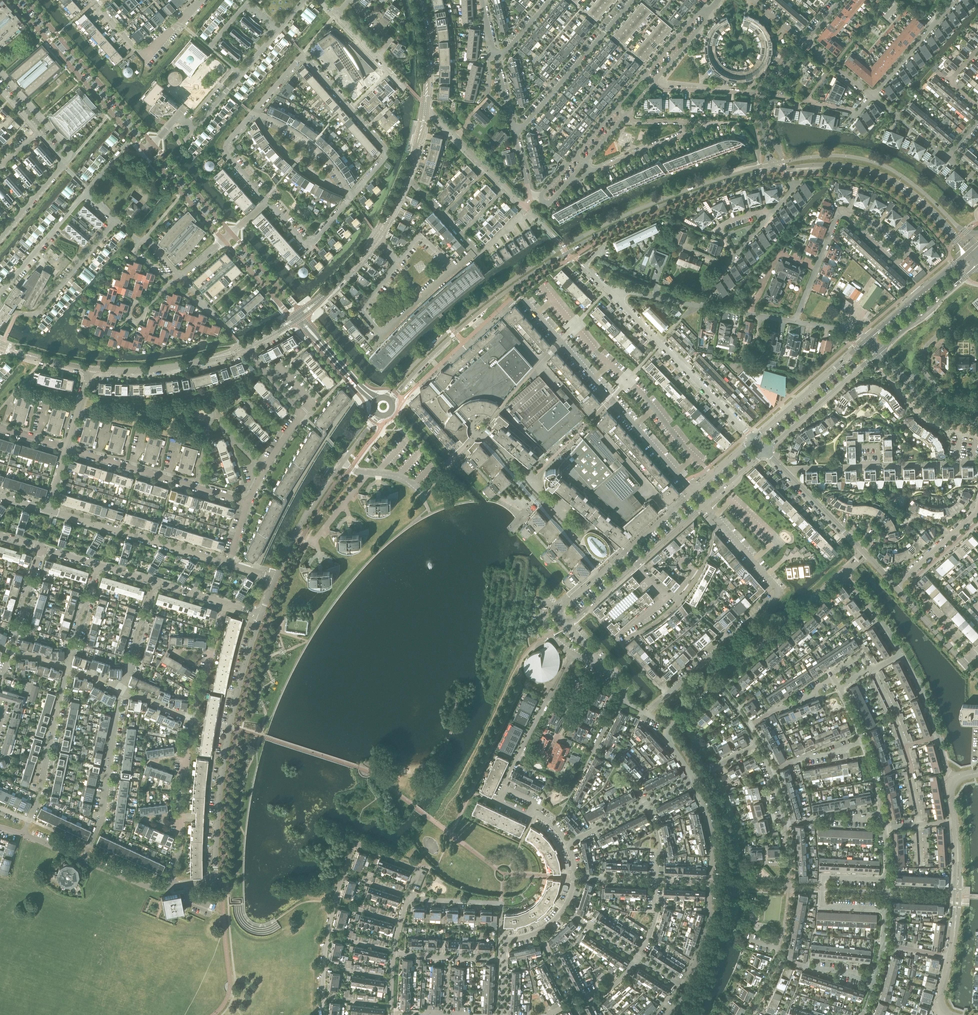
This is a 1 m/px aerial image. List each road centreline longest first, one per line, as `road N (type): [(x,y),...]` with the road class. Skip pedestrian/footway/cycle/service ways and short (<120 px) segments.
road 1 (tertiary): [(770,164),(677,193),(560,248),(471,312),(385,397)]
road 2 (residential): [(648,713),(778,594),(704,505)]
road 3 (tertiary): [(513,287),(643,213),(771,170)]
road 4 (residential): [(213,880),(229,727),(261,614)]
road 5 (residential): [(351,197),(386,151),(304,56),(252,113)]
road 6 (tertiary): [(976,245),(910,182),(872,162),(828,156),(770,164)]
road 7 (residential): [(670,729),(842,573)]
road 8 (tertiary): [(771,170),(836,165),(882,176),(921,203),(967,253)]
road 9 (residential): [(683,985),(708,928),(714,852),(693,779)]
road 10 (residential): [(754,438),(612,295)]
road 11 (tertiary): [(12,0),(144,151)]
road 12 (residential): [(788,475),(796,468),(977,462)]
road 13 (tertiary): [(153,143),(27,0)]
road 14 (residential): [(247,502),(66,448)]
road 15 (residential): [(229,564),(49,510)]
road 16 (residential): [(514,131),(631,0)]
road 17 (residential): [(324,1014),(330,920),(357,844)]
road 18 (residential): [(83,860),(103,814),(123,691)]
road 19 (residential): [(841,210),(896,264),(910,250),(846,209)]
road 20 (residential): [(175,887),(186,739),(197,720)]
road 21 (tertiary): [(391,402),(436,351),(513,287)]
road 22 (residential): [(0,304),(37,312),(116,220)]
road 23 (residential): [(29,820),(67,670)]
road 24 (residential): [(92,0),(141,54),(202,0)]
road 25 (tertiary): [(867,340),(754,438)]
road 26 (tertiary): [(766,451),(878,352)]
road 27 (residential): [(886,879),(827,877),(822,889),(825,906),(885,910)]
road 28 (residential): [(884,828),(866,746),(839,687)]
road 29 (residential): [(977,398),(944,392),(923,367),(933,338),(977,335)]
road 30 (residential): [(952,782),(925,698),(899,654)]
road 31 (residential): [(241,74),(209,48),(245,5),(278,30)]
road 32 (residential): [(526,207),(428,109)]
road 33 (tertiary): [(950,959),(955,822)]
road 34 (residential): [(0,293),(88,190)]
road 35 (tertiary): [(91,368),(154,369),(224,354)]
road 36 (residential): [(351,197),(311,144),(252,113)]
road 37 (tertiary): [(967,253),(867,340)]
road 38 (tertiary): [(878,352),(977,264)]
road 39 (residential): [(506,940),(502,903),(408,896)]
road 40 (residential): [(871,97),(954,0)]
road 41 (tertiary): [(977,425),(929,409),(878,352)]
road 42 (residential): [(789,864),(779,801),(758,745)]
road 43 (residential): [(197,720),(197,694),(225,603)]
road 44 (residential): [(515,760),(573,654)]
road 45 (residential): [(841,210),(794,321)]
road 46 (residential): [(269,201),(309,243),(351,197)]

